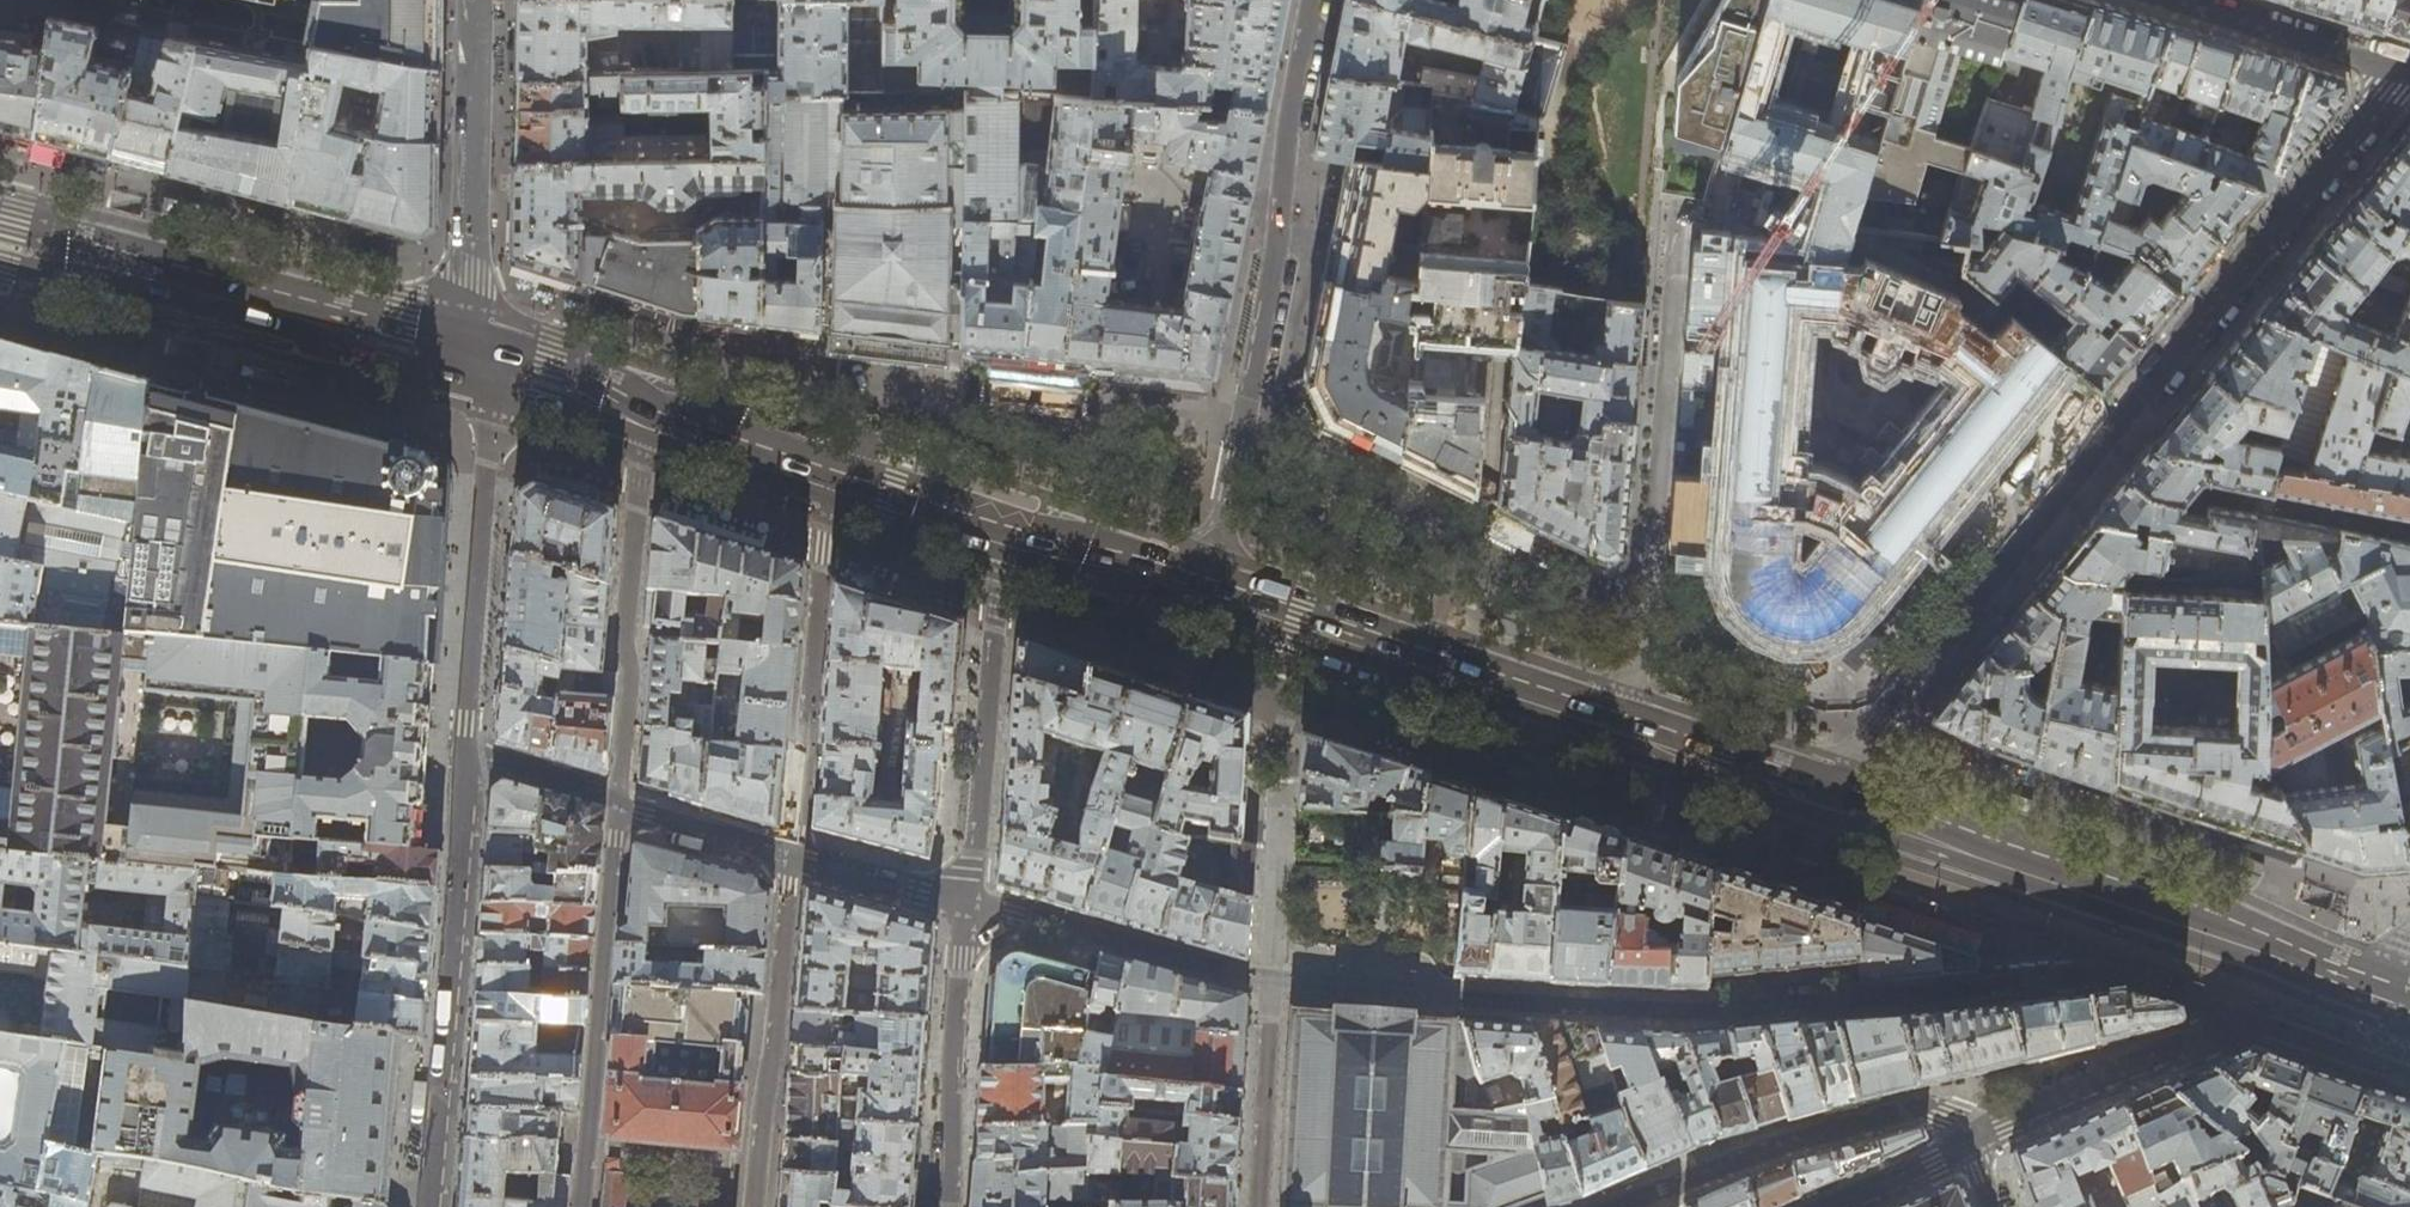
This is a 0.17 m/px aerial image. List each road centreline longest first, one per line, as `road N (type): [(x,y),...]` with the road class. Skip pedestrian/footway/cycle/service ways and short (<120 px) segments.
road 1 (residential): [(2254,1019),(2108,977),(1725,1011),(1270,980)]
road 2 (residential): [(2408,66),(1815,798)]
road 3 (primary): [(2396,1002),(1815,798)]
road 4 (residential): [(620,804),(462,758),(430,1206)]
road 5 (residential): [(1208,596),(1319,0)]
road 6 (residential): [(1621,733),(1649,627),(1685,229)]
road 7 (primary): [(483,371),(0,243)]
road 8 (primary): [(1621,733),(1208,596)]
road 9 (residential): [(620,804),(581,1206)]
road 10 (residential): [(1617,1206),(1914,1108),(1950,1114),(1973,1142)]
road 11 (residential): [(792,858),(830,478)]
road 12 (residential): [(1002,531),(969,905)]
road 13 (tertiary): [(477,0),(472,274),(483,371)]
road 14 (primary): [(830,478),(483,371)]
road 15 (residential): [(755,1206),(792,858)]
road 16 (residential): [(1270,980),(969,905)]
road 17 (residential): [(2254,1019),(1973,1142)]
road 18 (residential): [(969,905),(952,1206)]
road 19 (residential): [(1258,1206),(1270,980)]
road 20 (residential): [(2408,66),(2192,0)]
road 21 (primary): [(1208,596),(1002,531)]
road 22 (primary): [(1815,798),(1621,733)]
road 23 (residential): [(969,905),(792,858)]
road 24 (residential): [(792,858),(620,804)]
road 25 (primary): [(1002,531),(830,478)]
road 26 (residential): [(2409,1074),(2254,1019)]
road 27 (residential): [(1973,1142),(1842,1206)]

